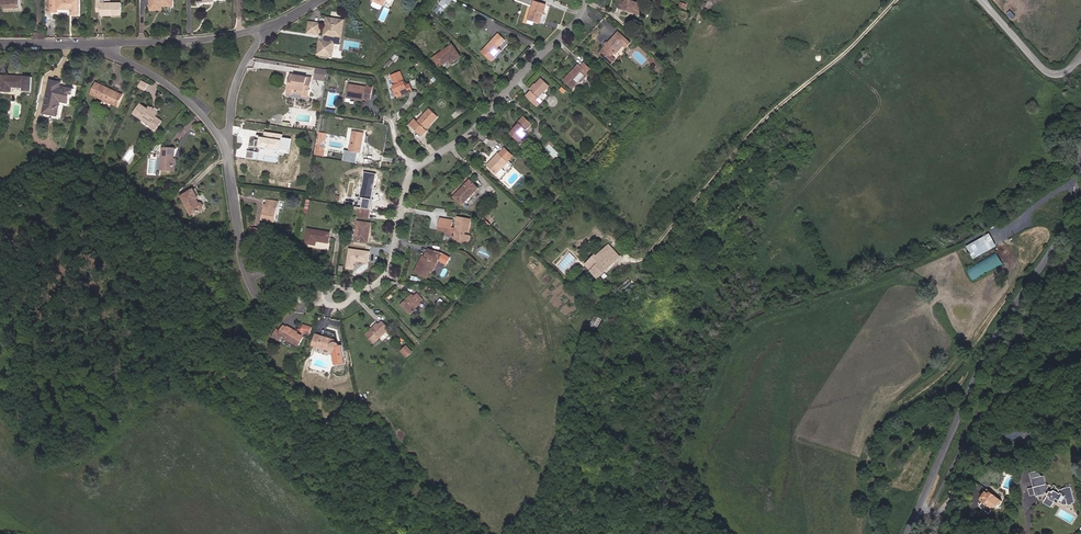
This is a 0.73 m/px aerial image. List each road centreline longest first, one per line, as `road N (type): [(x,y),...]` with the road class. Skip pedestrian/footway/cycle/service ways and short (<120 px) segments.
road 1 (track): [(369,288),(424,341),(653,92),(700,0)]
road 2 (unclassified): [(908,533),(1002,328),(1066,230),(1080,167)]
road 3 (residential): [(590,0),(481,125),(420,169),(387,273),(355,292)]
road 4 (track): [(636,262),(660,250),(782,106),(849,56),(901,0)]
road 5 (residential): [(269,27),(197,42),(83,46)]
road 6 (residential): [(227,142),(155,77),(83,46)]
road 7 (residential): [(1080,59),(1060,75),(1045,71),(980,0)]
road 8 (residential): [(248,271),(227,142)]
road 9 (residential): [(227,142),(242,68),(269,27)]

